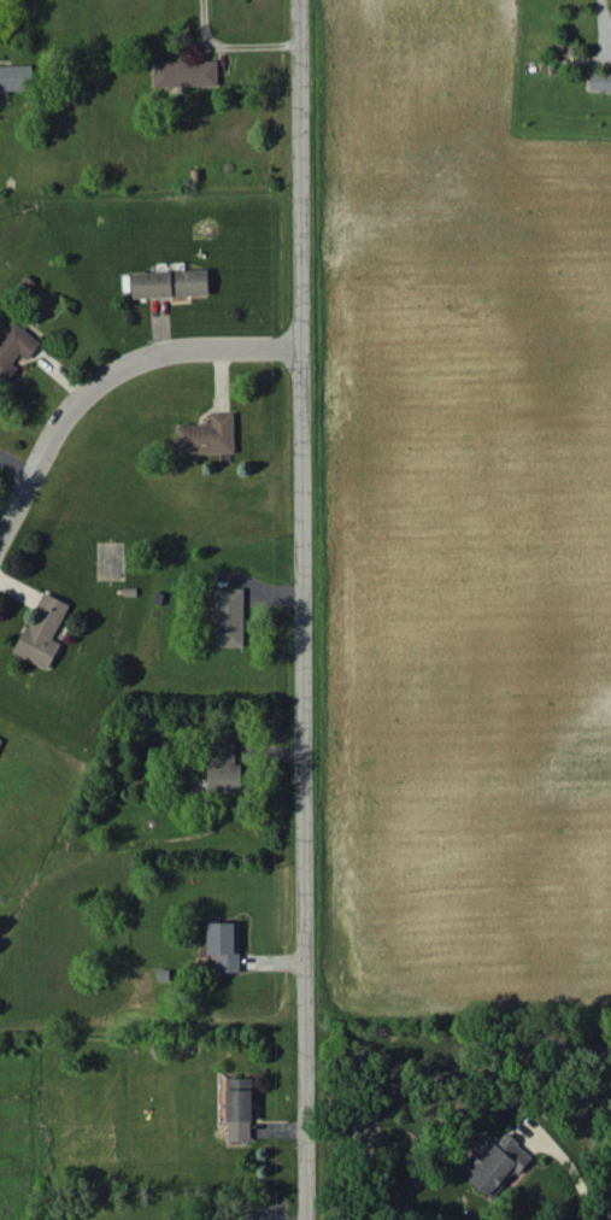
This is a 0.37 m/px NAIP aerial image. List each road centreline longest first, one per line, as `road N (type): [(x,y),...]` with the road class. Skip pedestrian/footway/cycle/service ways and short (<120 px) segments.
road 1 (residential): [(311,1219),(302,0)]
road 2 (residential): [(0,542),(52,444),(101,381),(170,353),(302,342)]

